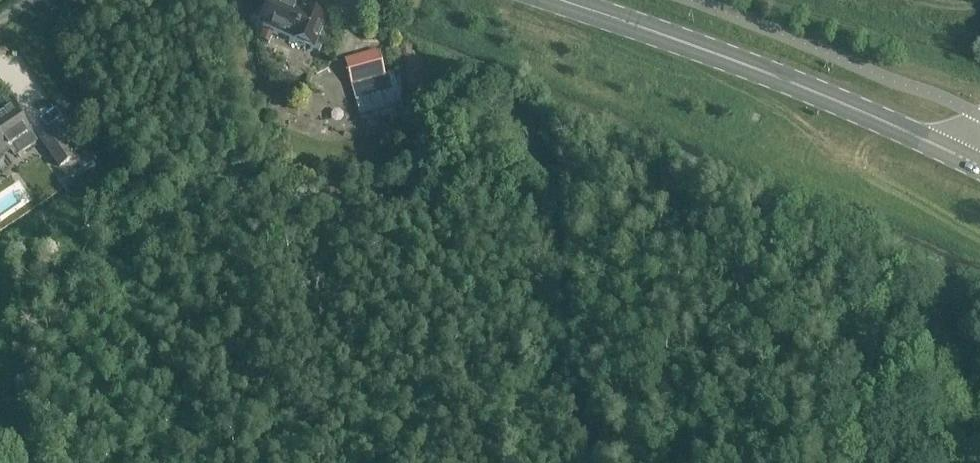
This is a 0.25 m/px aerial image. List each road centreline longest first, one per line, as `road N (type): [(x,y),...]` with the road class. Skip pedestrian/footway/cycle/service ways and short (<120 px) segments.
road 1 (primary): [(979,165),(809,89),(563,0)]

